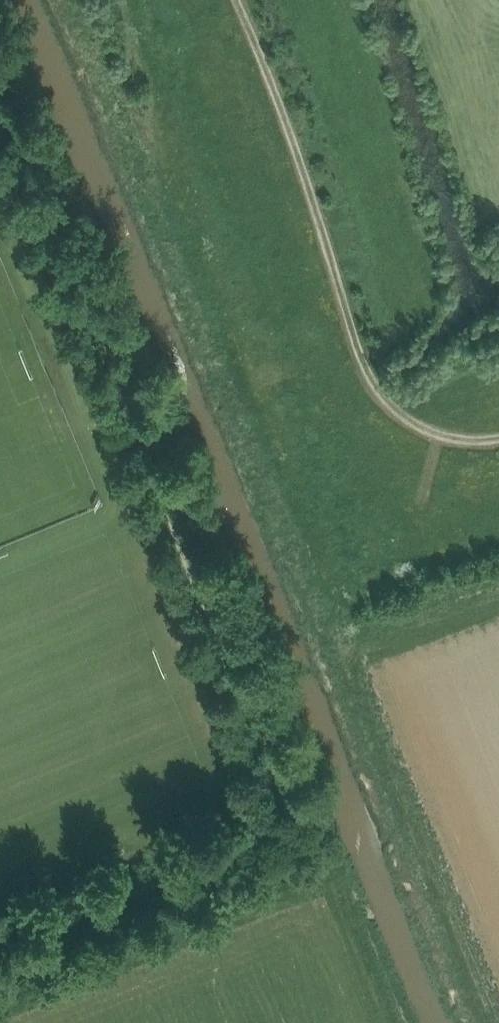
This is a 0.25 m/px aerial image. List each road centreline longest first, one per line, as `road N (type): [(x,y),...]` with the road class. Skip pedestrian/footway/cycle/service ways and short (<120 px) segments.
road 1 (track): [(498,439),(445,442),(393,411),(365,372),(239,0)]

